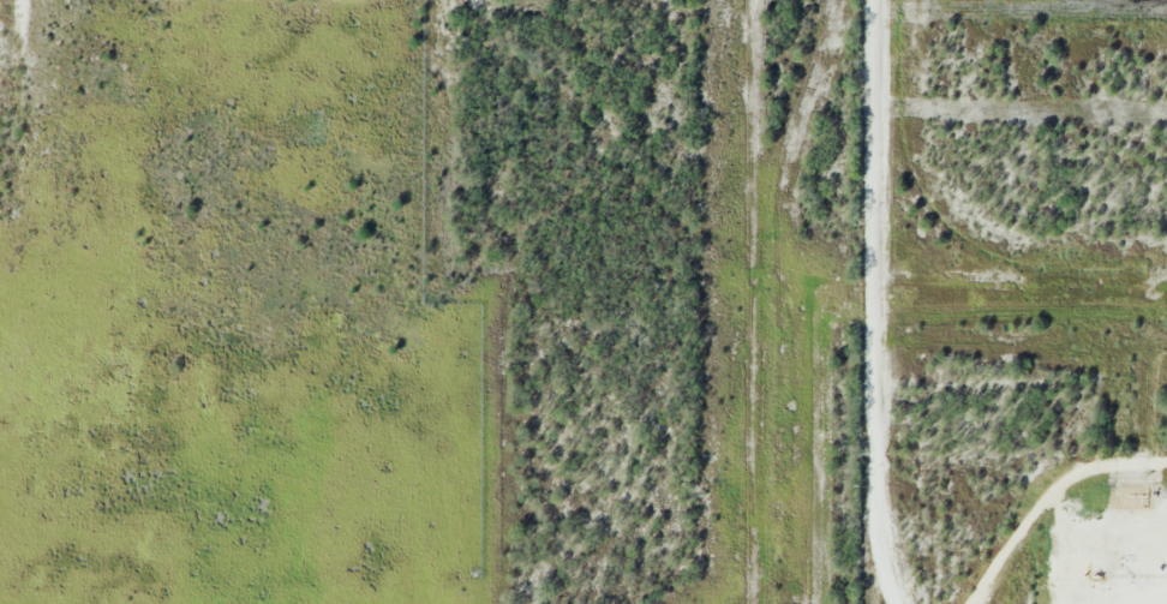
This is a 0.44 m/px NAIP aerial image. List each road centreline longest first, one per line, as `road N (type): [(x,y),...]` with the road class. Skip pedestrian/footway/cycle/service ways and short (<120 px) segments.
road 1 (track): [(876,0),(882,564),(899,603)]

